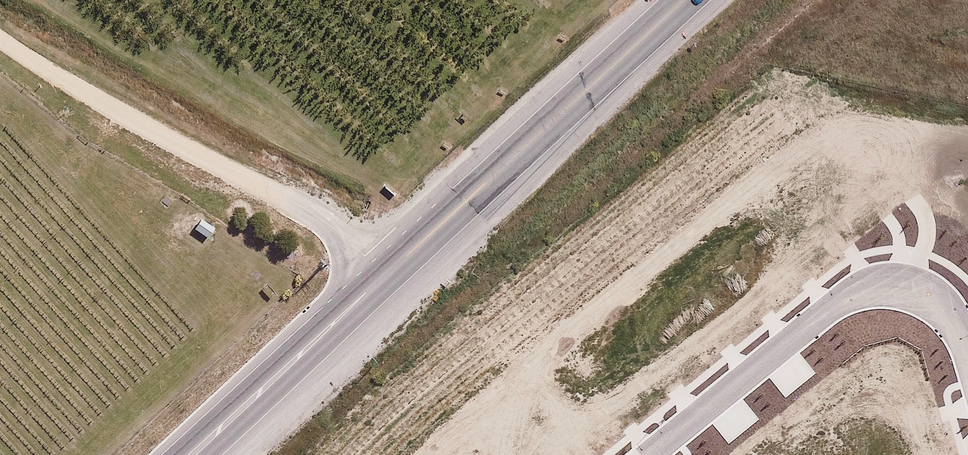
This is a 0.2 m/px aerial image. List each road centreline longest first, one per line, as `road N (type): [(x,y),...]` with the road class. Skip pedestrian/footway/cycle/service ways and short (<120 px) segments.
road 1 (unclassified): [(397,273),(0,47)]
road 2 (primary): [(397,273),(694,0)]
road 3 (residential): [(966,352),(933,300),(863,288),(651,454)]
road 4 (primary): [(199,454),(397,273)]

